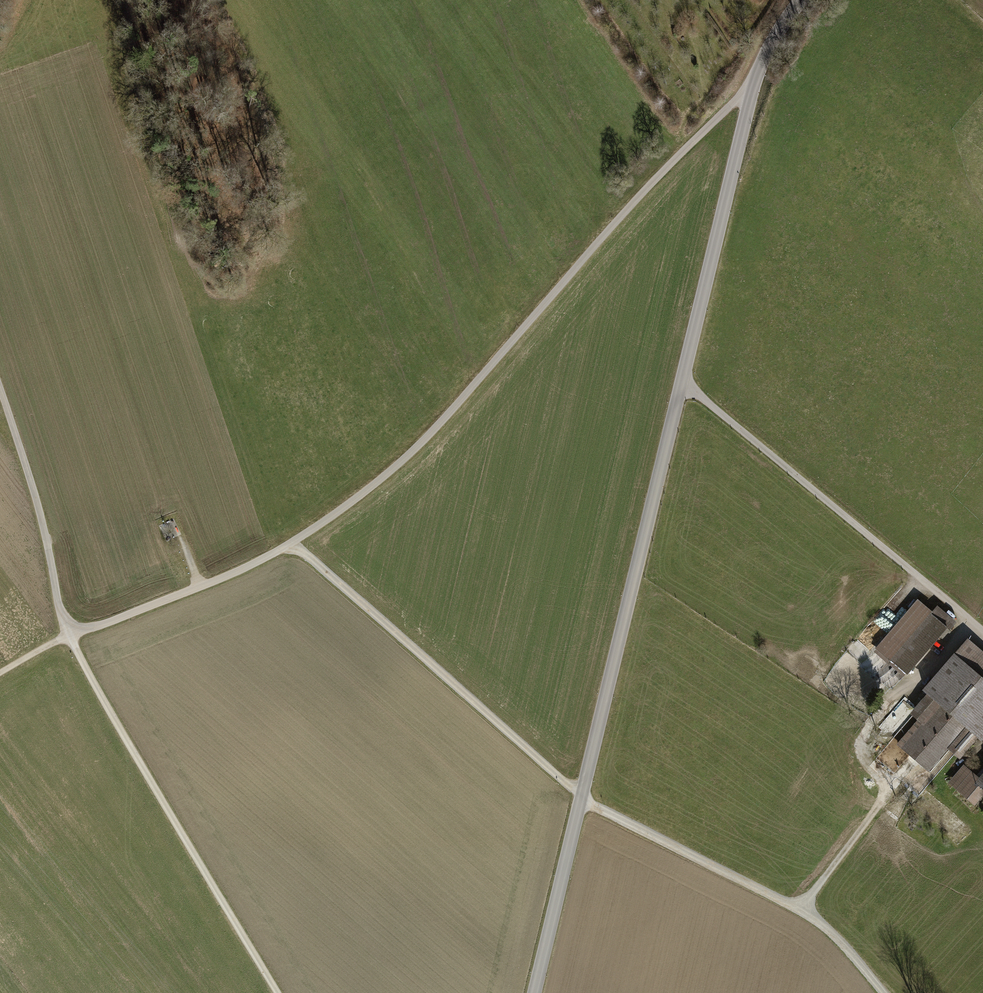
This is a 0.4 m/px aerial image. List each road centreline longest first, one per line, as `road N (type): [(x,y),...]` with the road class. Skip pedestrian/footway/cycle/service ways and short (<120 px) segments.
road 1 (track): [(752,87),(643,194),(382,482),(293,545),(69,637)]
road 2 (track): [(884,992),(802,913),(582,798),(293,545)]
road 3 (tertiary): [(535,992),(683,381)]
road 4 (track): [(69,637),(277,992)]
road 5 (tertiary): [(683,381),(752,87),(801,0)]
road 6 (unclassified): [(683,381),(982,633)]
road 7 (unclassified): [(69,637),(0,391)]
road 8 (track): [(802,913),(908,768)]

